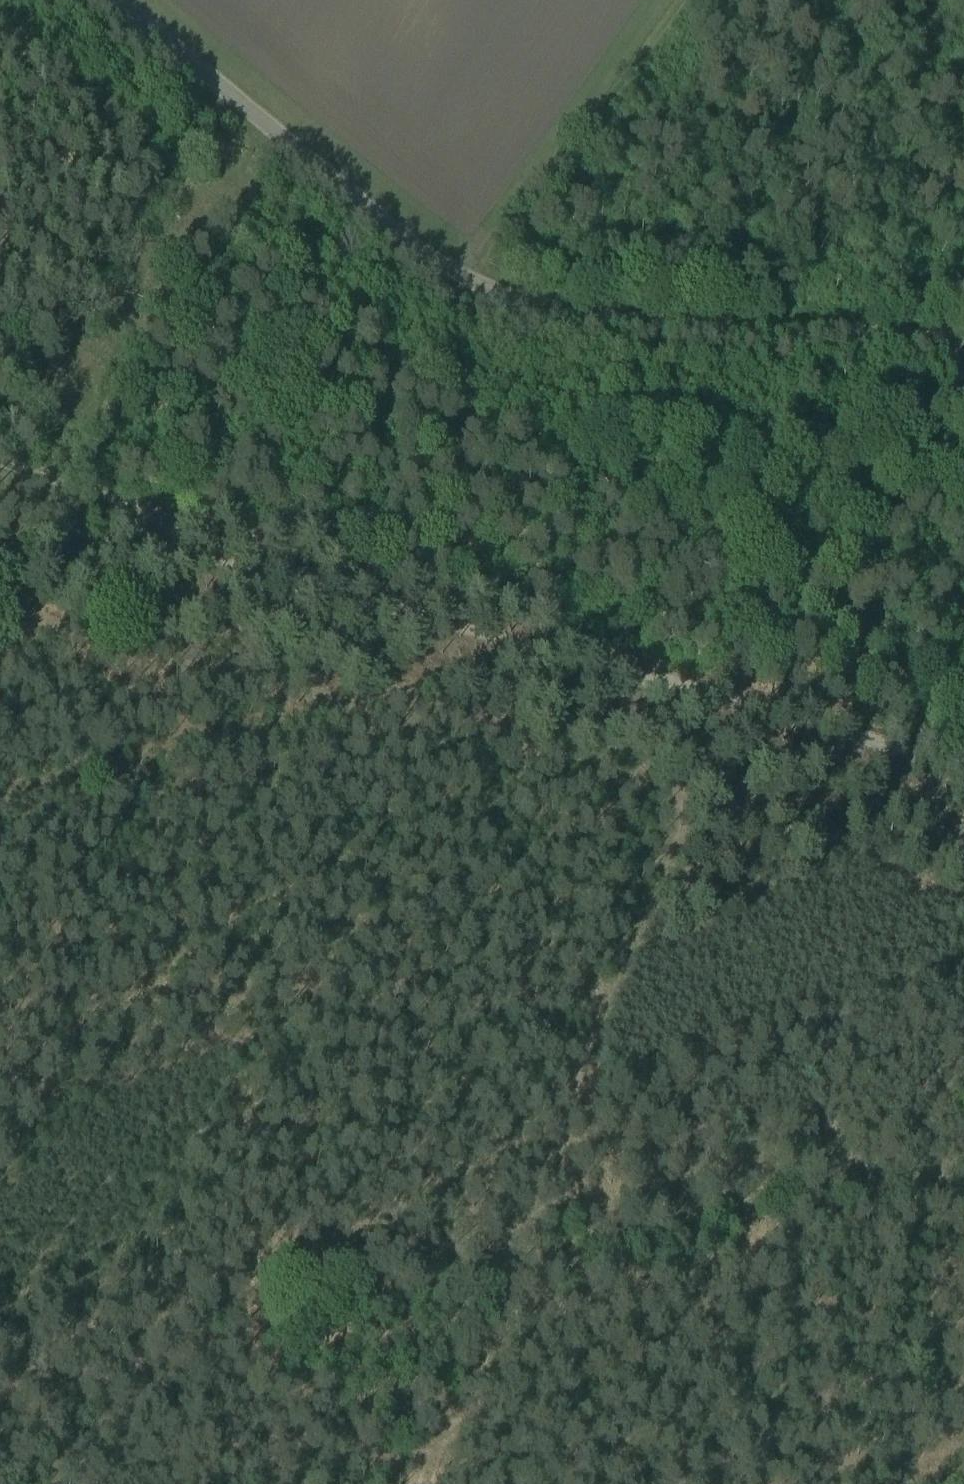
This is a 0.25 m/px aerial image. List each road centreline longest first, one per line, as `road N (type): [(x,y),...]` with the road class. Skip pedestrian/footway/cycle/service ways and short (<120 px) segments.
road 1 (track): [(963,900),(682,796),(0,599)]
road 2 (track): [(963,355),(916,333),(595,317),(491,289),(401,233),(120,0)]
road 3 (track): [(415,1483),(522,1229),(682,796)]

